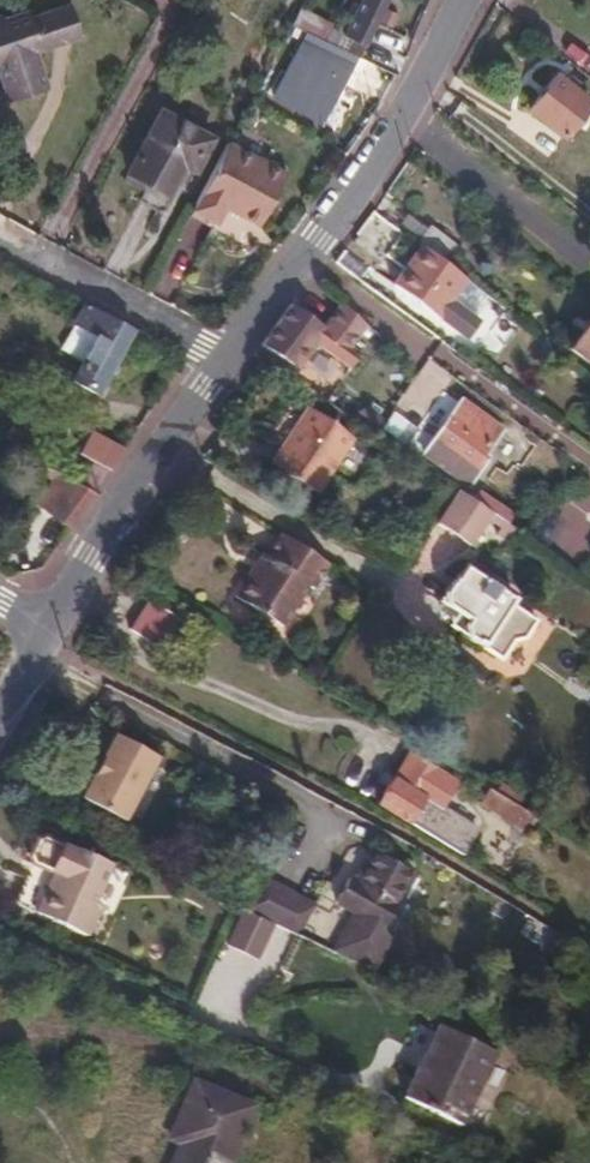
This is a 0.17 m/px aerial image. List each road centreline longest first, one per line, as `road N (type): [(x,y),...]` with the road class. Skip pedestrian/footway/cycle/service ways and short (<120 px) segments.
road 1 (track): [(47,631),(589,940)]
road 2 (residential): [(230,357),(405,117),(464,0)]
road 3 (residential): [(47,631),(230,357)]
road 4 (residential): [(230,357),(0,248)]

